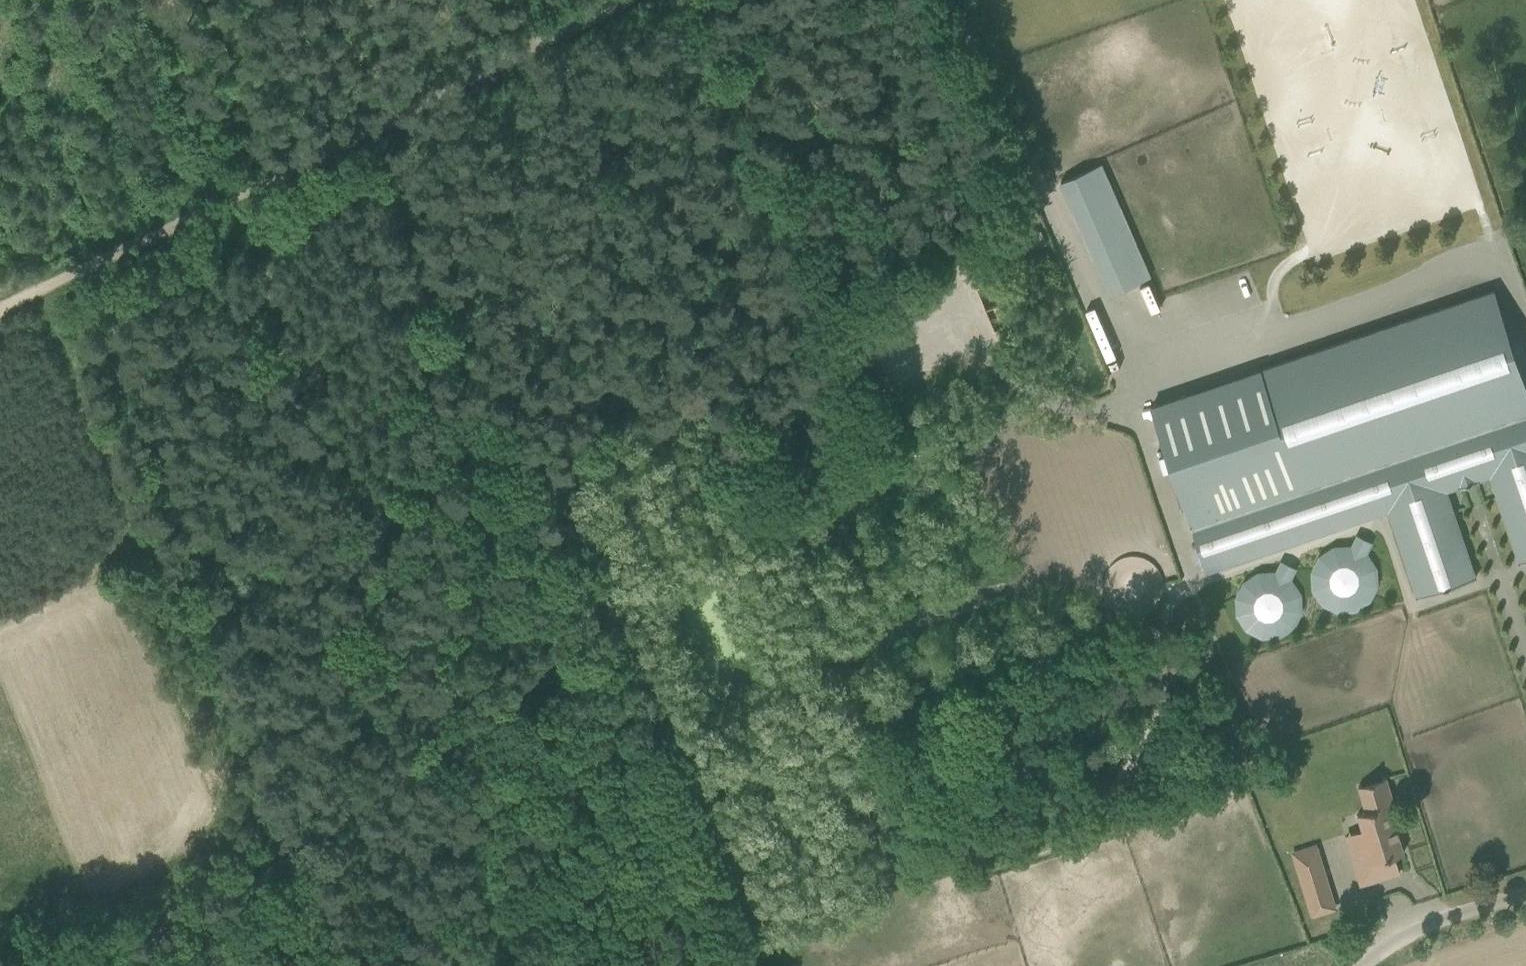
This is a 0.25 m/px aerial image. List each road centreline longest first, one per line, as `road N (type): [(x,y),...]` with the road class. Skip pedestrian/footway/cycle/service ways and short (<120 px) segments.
road 1 (track): [(169,225),(391,516),(382,625),(401,651),(527,965)]
road 2 (track): [(594,0),(214,189),(169,225),(0,315)]
road 3 (unclassified): [(1367,965),(1449,912),(1525,891)]

